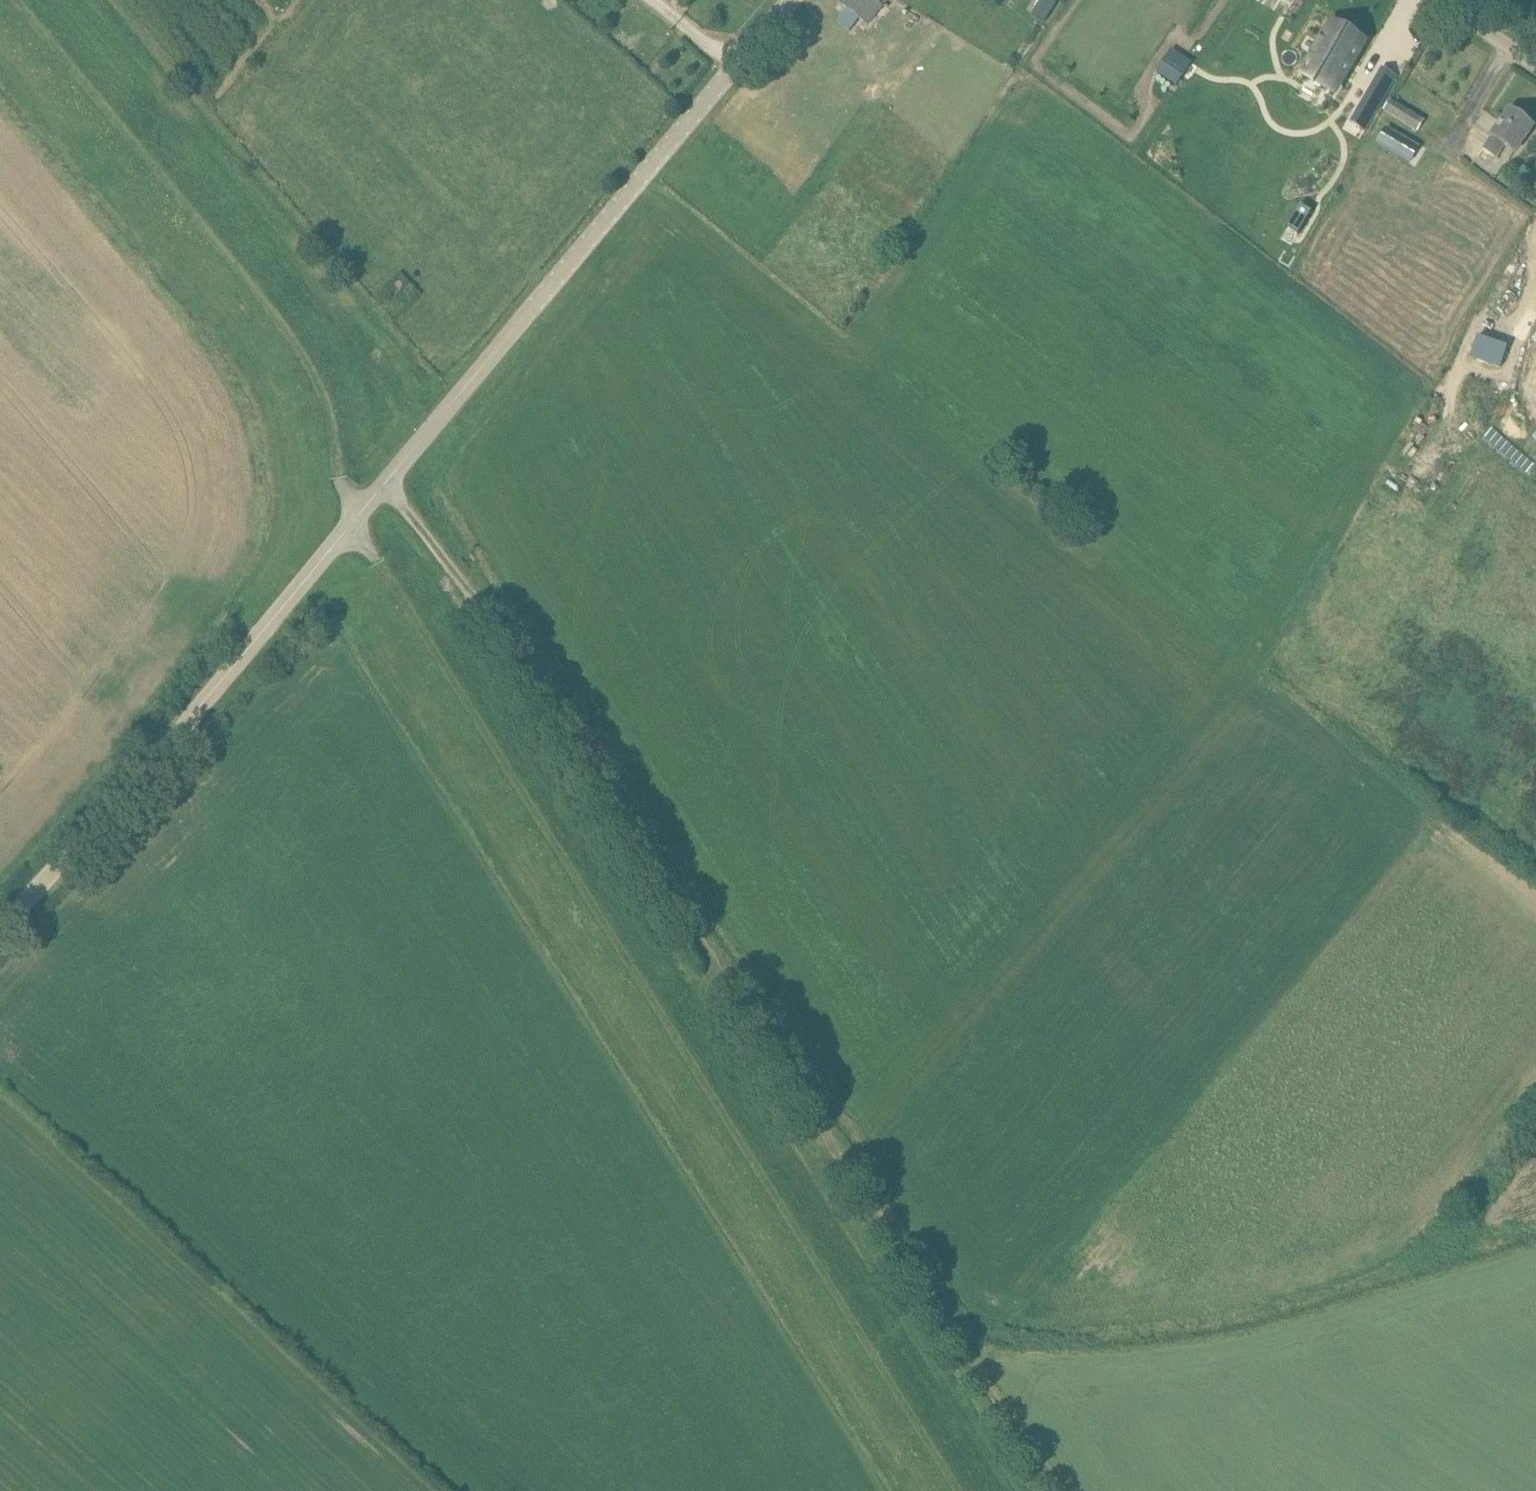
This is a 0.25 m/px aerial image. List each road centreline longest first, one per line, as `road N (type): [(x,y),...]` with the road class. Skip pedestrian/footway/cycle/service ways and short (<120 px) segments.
road 1 (track): [(13,0),(304,360),(379,568),(958,1490)]
road 2 (tertiary): [(795,0),(208,699),(0,927)]
road 3 (track): [(1047,1490),(779,1057),(476,599),(385,483)]
road 4 (track): [(78,0),(430,430)]

